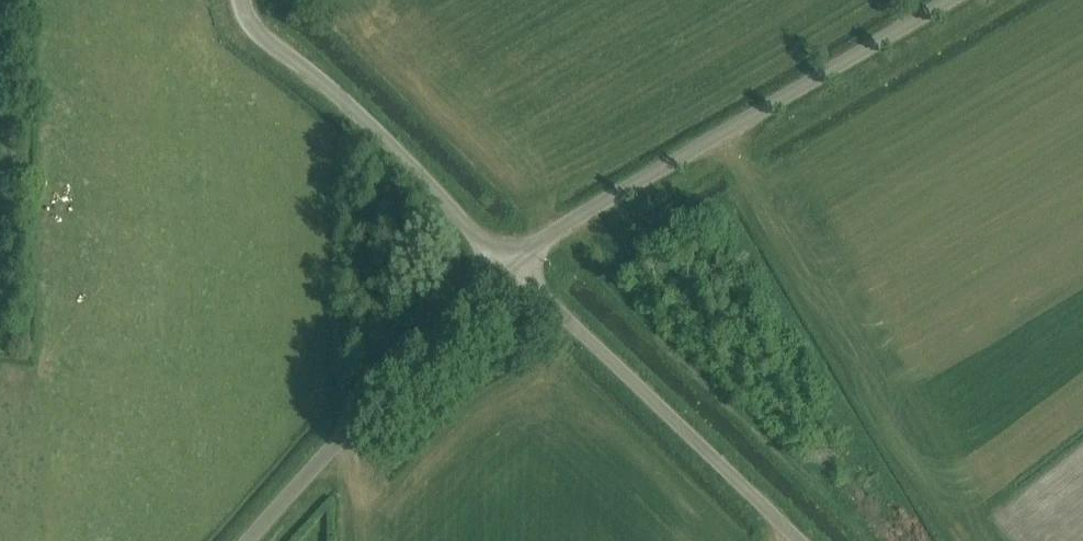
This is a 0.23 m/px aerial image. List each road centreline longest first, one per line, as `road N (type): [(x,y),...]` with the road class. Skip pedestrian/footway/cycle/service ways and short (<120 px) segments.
road 1 (unclassified): [(508,264),(949,0)]
road 2 (unclassified): [(800,540),(508,264)]
road 3 (unclassified): [(250,540),(508,264)]
road 4 (unclassified): [(508,264),(372,127),(261,33),(242,0)]

